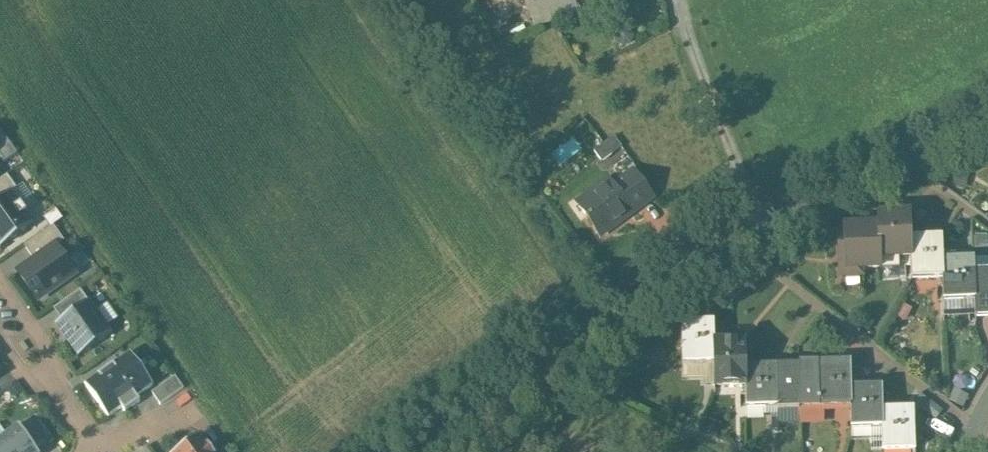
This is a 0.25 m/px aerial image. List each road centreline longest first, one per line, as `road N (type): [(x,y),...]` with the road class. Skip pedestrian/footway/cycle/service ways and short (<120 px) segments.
road 1 (residential): [(436,451),(742,241),(987,125)]
road 2 (residential): [(974,428),(754,253)]
road 3 (residential): [(0,310),(97,450)]

